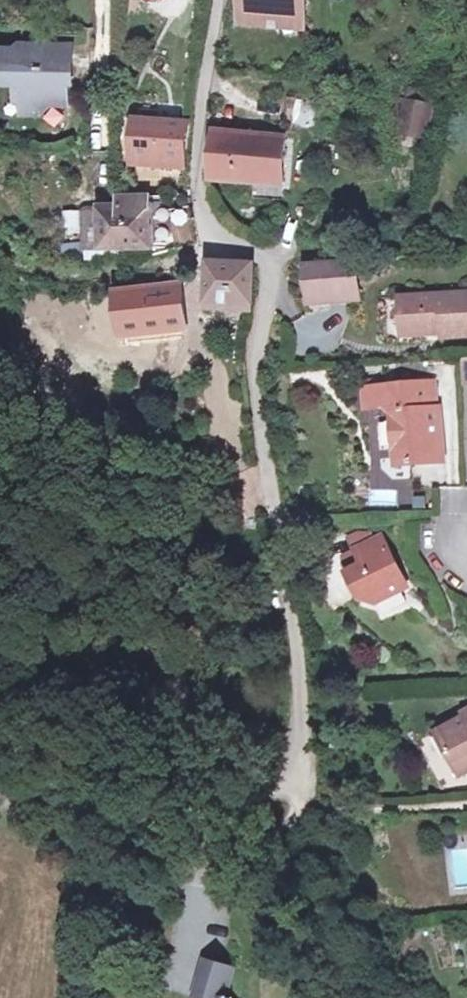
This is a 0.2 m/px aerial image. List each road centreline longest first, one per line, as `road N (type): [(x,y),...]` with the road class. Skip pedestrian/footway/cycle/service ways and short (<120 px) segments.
road 1 (residential): [(219,0),(197,180),(217,244),(267,263),(270,277),(254,359),(292,611),(301,737),(292,791)]
road 2 (unclassified): [(0,800),(39,801),(128,769),(203,811),(292,791)]

